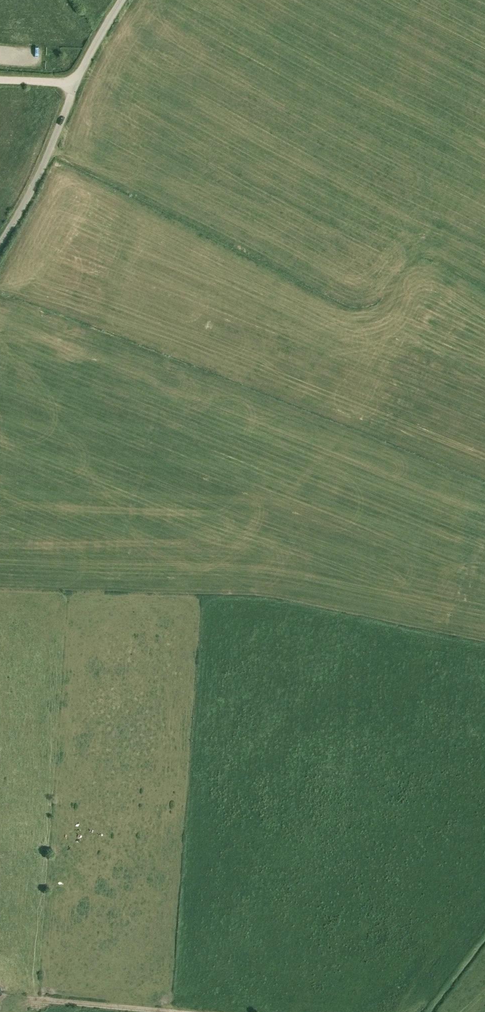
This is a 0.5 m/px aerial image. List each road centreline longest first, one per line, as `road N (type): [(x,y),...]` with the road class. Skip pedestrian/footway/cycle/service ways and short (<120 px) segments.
road 1 (unclassified): [(0,244),(122,0)]

